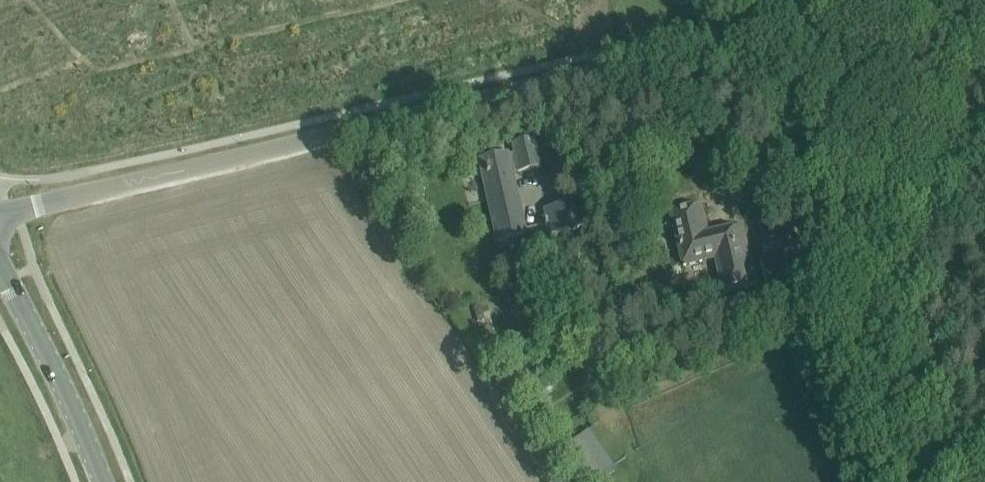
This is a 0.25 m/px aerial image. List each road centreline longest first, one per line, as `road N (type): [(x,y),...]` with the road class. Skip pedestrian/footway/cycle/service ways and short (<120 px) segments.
road 1 (unclassified): [(0,210),(908,0)]
road 2 (track): [(731,0),(784,174),(899,481)]
road 3 (tertiary): [(103,481),(0,265)]

